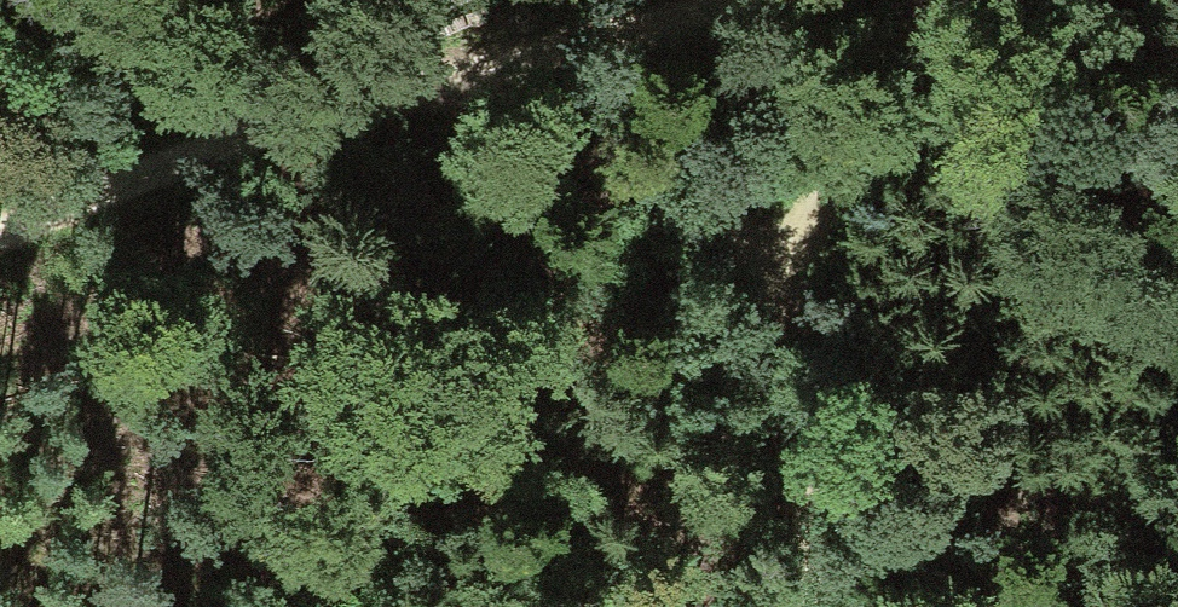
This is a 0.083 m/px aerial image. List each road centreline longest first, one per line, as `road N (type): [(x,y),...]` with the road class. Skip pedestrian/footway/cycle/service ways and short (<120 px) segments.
road 1 (track): [(741,0),(399,89),(0,239)]
road 2 (track): [(399,89),(500,112),(783,240),(921,0)]
road 3 (track): [(783,240),(811,606)]

